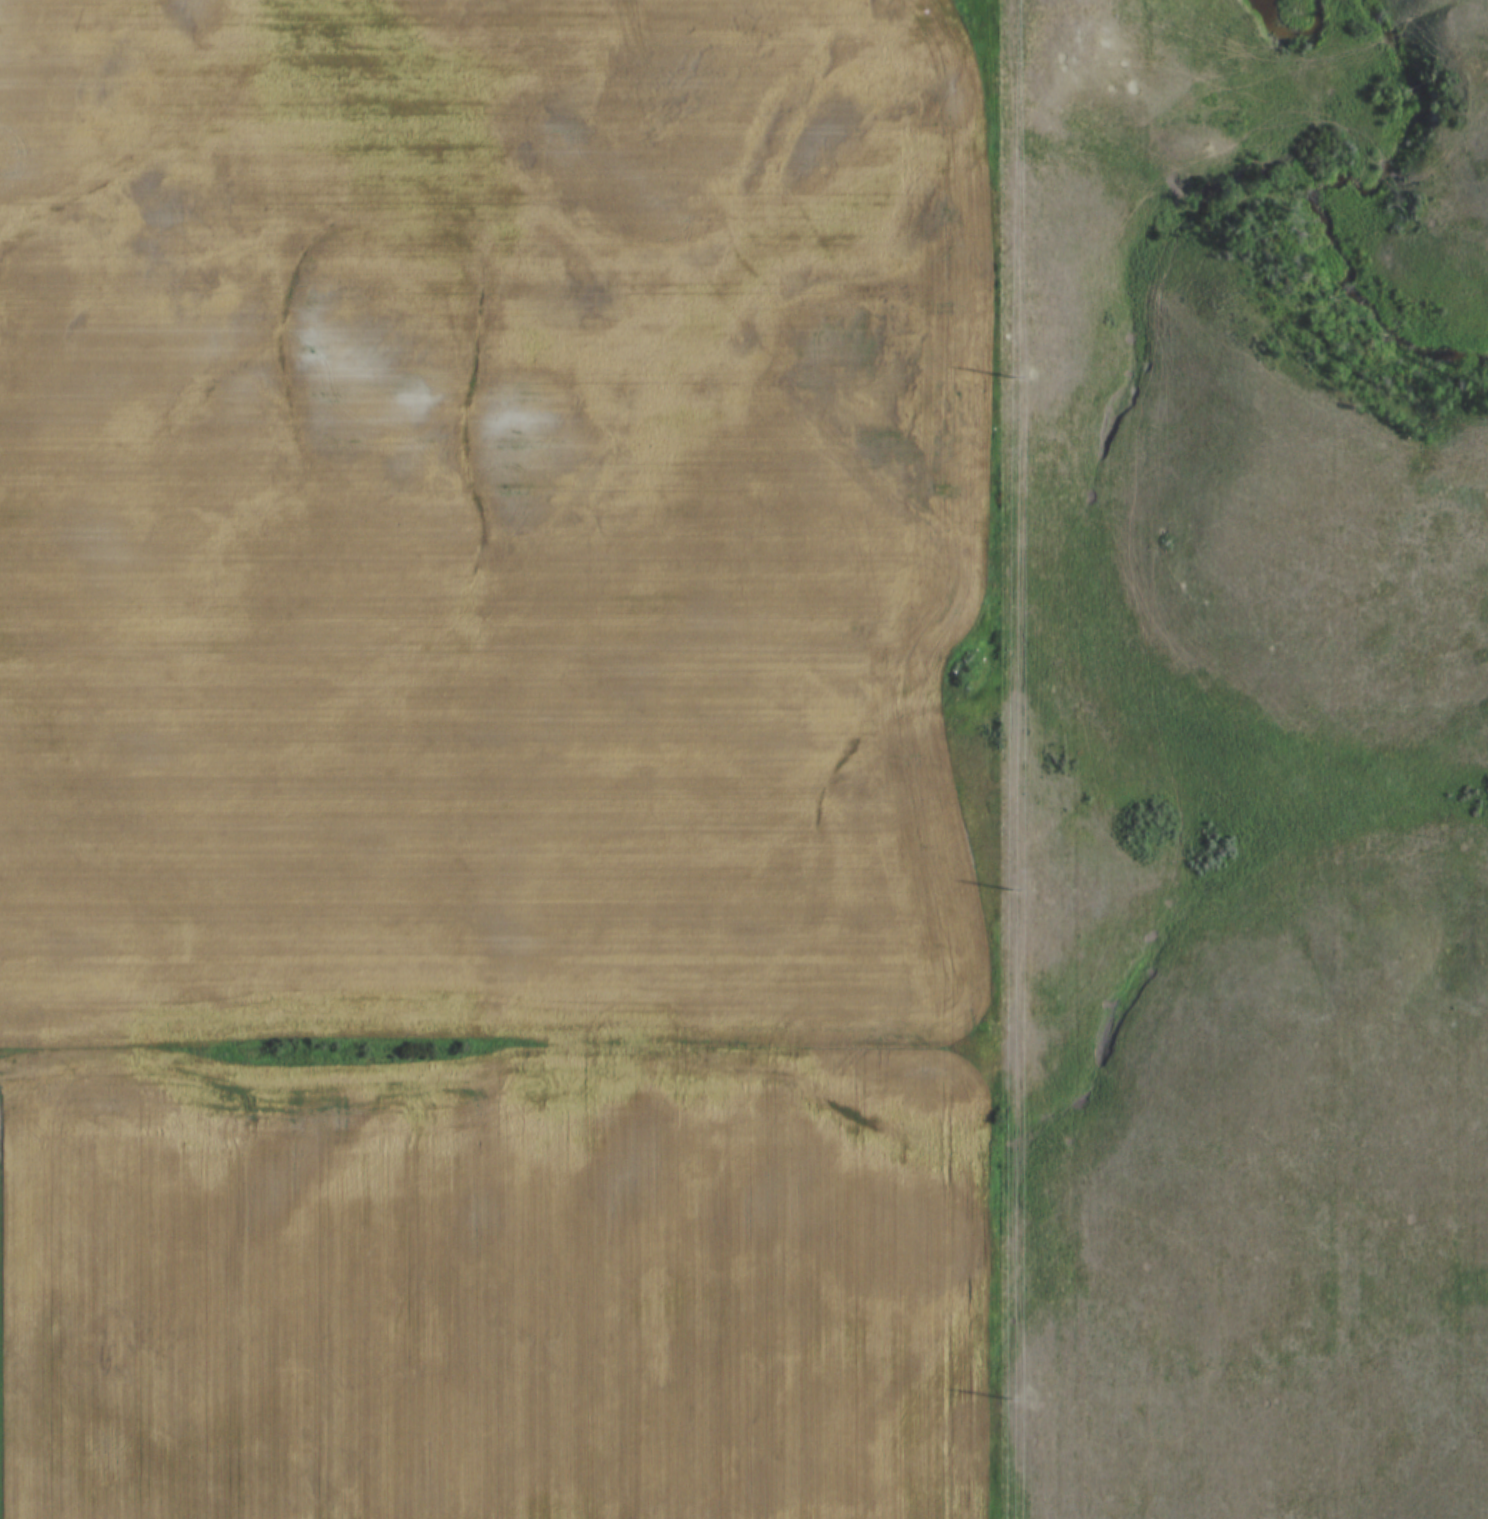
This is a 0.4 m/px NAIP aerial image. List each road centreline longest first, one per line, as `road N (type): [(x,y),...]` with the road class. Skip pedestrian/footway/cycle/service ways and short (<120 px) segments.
road 1 (track): [(0,1043),(178,1041)]

